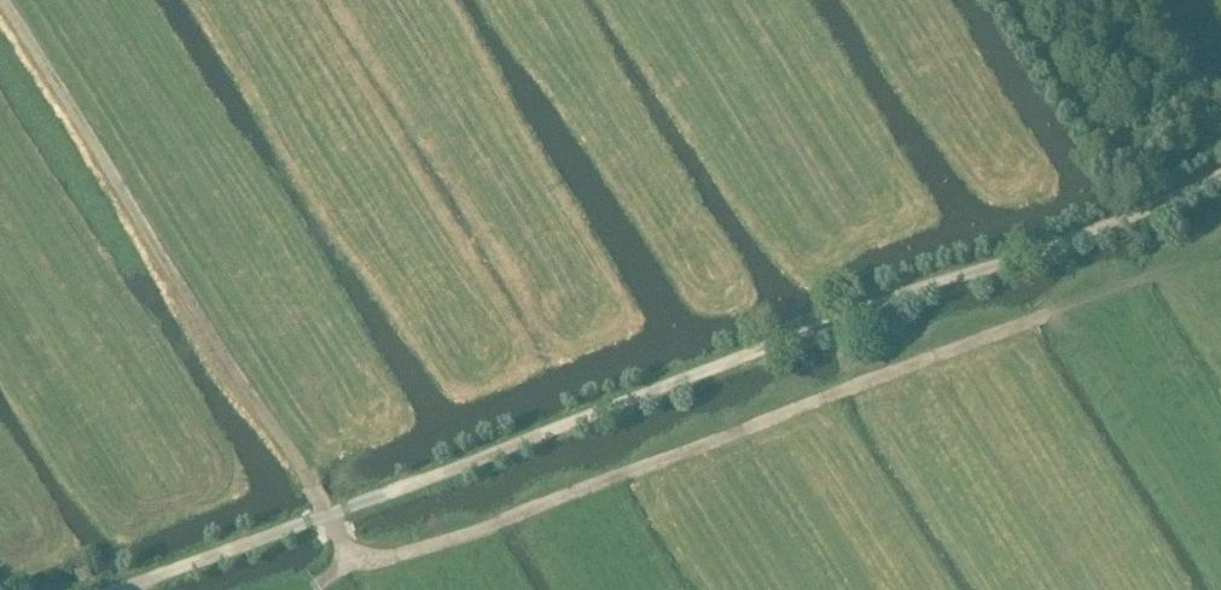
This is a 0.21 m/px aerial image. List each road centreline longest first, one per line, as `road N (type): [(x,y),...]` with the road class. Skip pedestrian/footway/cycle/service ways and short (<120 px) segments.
road 1 (track): [(1148,264),(1068,296),(1026,324),(415,552),(365,562),(348,556),(1,0)]
road 2 (track): [(127,589),(1220,179)]

